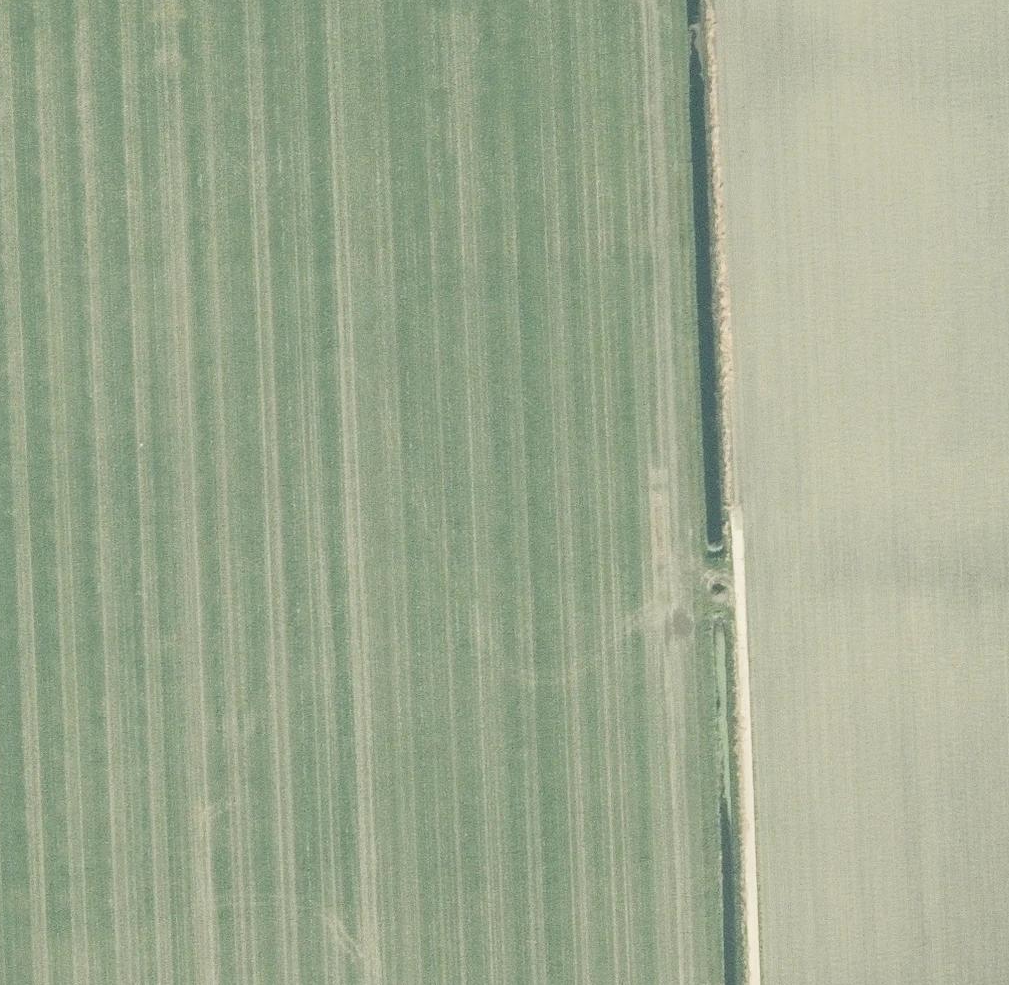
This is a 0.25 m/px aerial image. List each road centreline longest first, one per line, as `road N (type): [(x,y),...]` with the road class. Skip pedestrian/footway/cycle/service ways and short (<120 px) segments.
road 1 (track): [(755,984),(738,526)]

